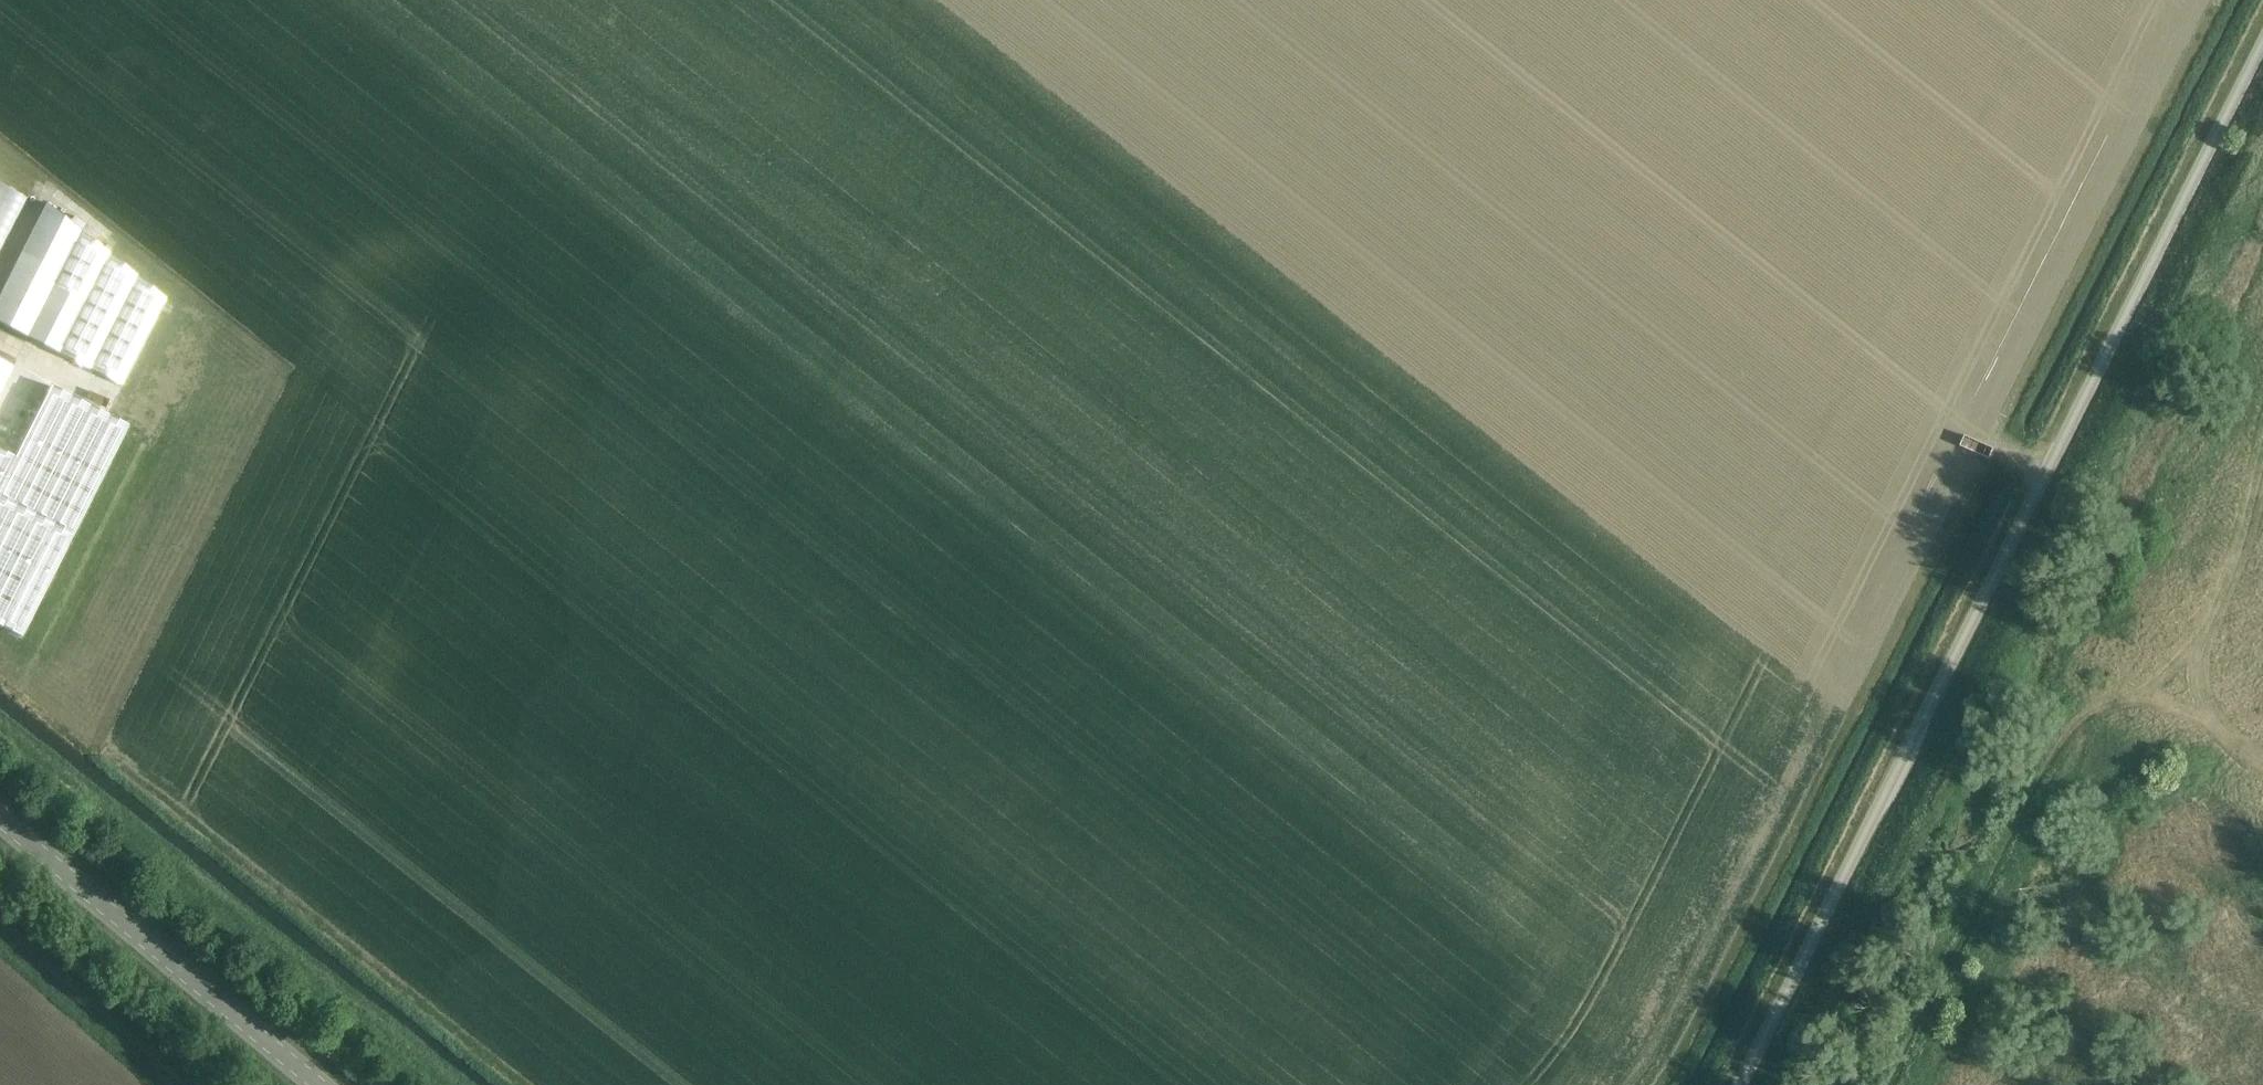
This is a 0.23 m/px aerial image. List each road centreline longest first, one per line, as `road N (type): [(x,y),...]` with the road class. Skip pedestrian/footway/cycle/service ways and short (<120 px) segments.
road 1 (unclassified): [(1739,1084),(2262,40)]
road 2 (tertiary): [(319,1084),(0,817)]

